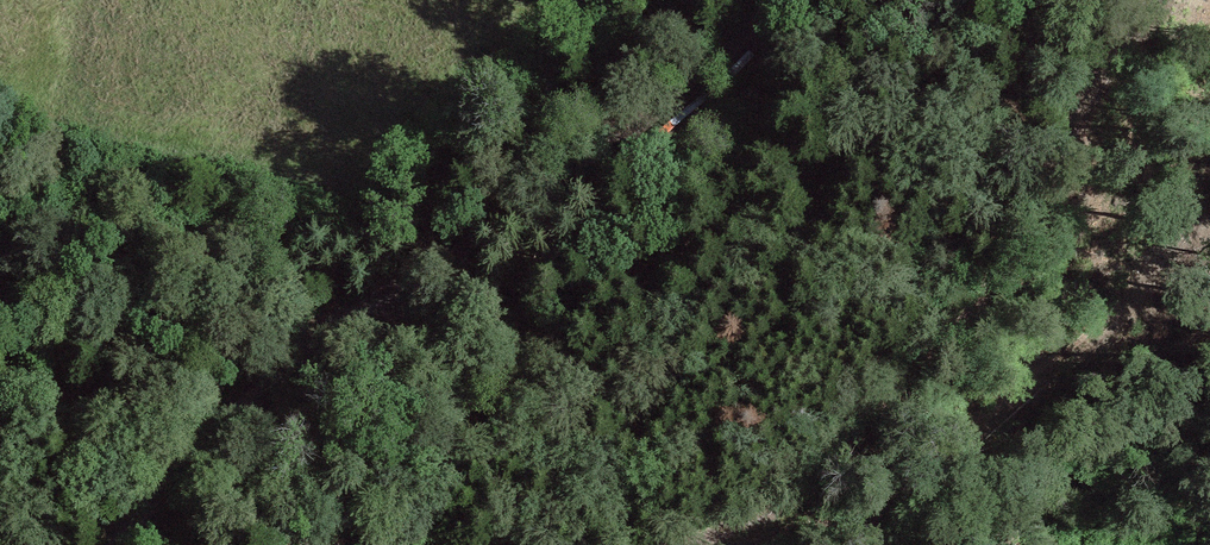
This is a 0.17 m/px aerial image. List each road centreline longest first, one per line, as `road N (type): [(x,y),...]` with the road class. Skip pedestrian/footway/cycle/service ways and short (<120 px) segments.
road 1 (track): [(671,544),(792,505),(899,407),(1001,274),(1084,109),(1155,0)]
road 2 (track): [(381,292),(536,196),(782,0)]
road 3 (track): [(346,542),(351,473),(410,310),(400,281)]
road 4 (track): [(206,447),(280,516),(325,539),(360,544)]

